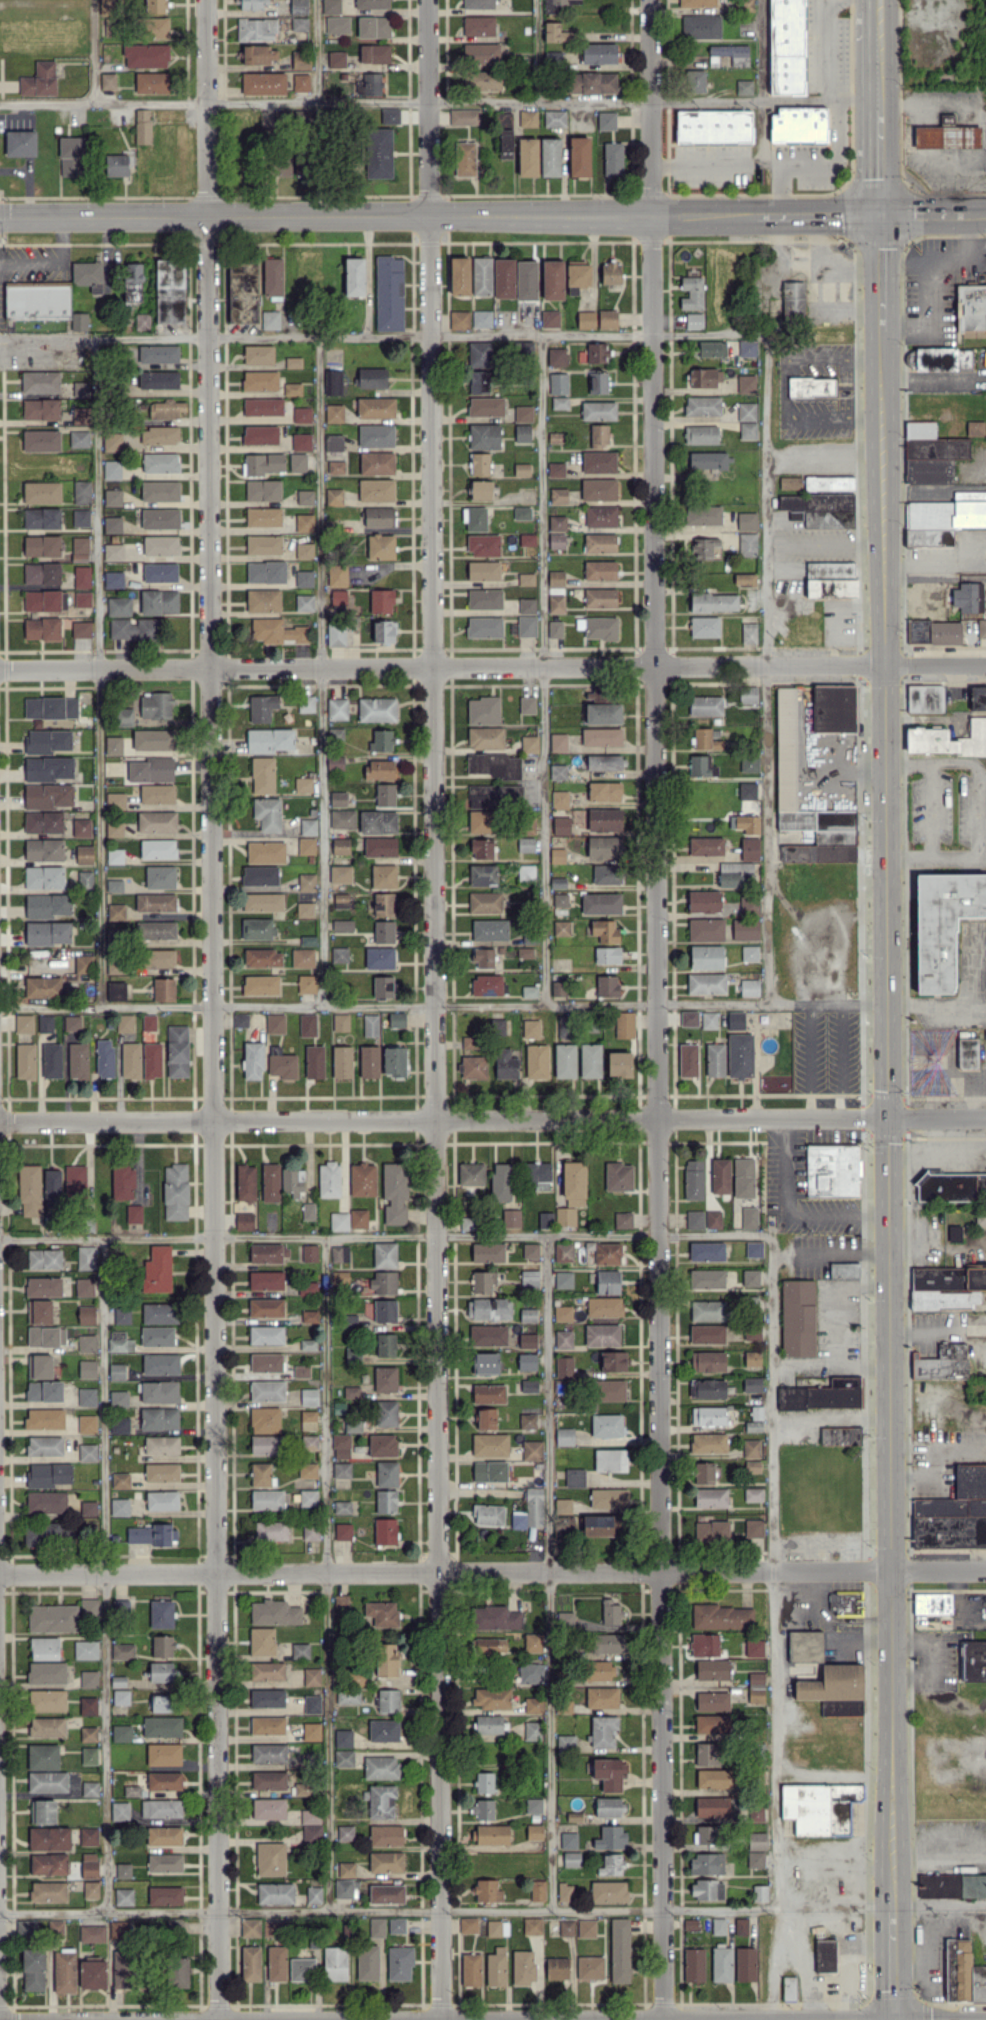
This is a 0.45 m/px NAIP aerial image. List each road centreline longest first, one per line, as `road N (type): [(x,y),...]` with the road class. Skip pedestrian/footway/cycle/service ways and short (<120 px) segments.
road 1 (residential): [(427,0),(442,2019)]
road 2 (residential): [(205,0),(218,2019)]
road 3 (residential): [(650,0),(663,2019)]
road 4 (secondary): [(894,1909),(880,330)]
road 5 (residential): [(985,665),(0,670)]
road 6 (residential): [(985,1116),(0,1120)]
road 7 (residential): [(985,1569),(0,1572)]
road 8 (secondary): [(755,214),(0,218)]
road 9 (secondary): [(879,212),(755,214)]

